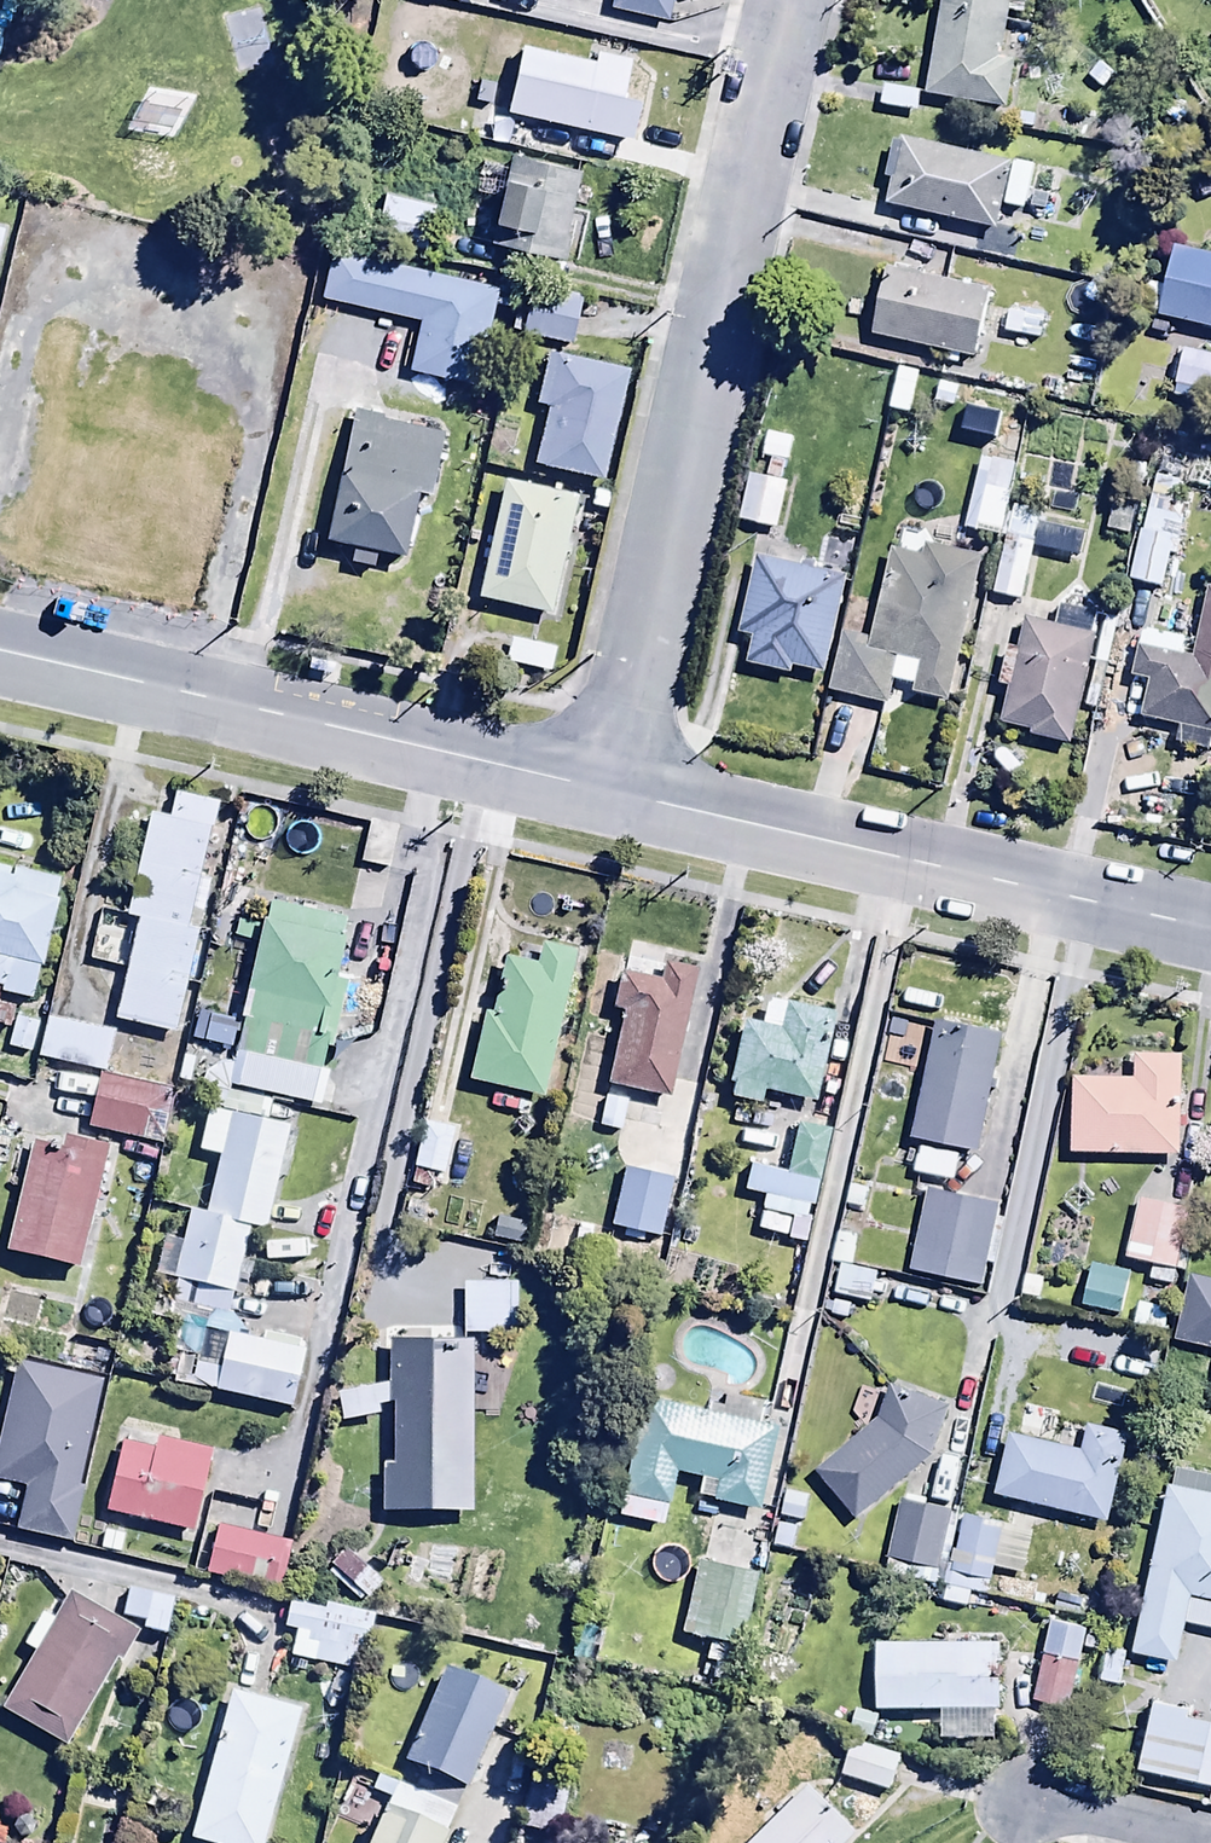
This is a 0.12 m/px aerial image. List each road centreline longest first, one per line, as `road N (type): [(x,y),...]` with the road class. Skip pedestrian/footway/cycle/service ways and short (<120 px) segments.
road 1 (residential): [(790,0),(764,76),(606,791)]
road 2 (residential): [(0,653),(606,791)]
road 3 (residential): [(606,791),(1210,931)]
road 4 (residential): [(1012,1797),(1210,1842)]

